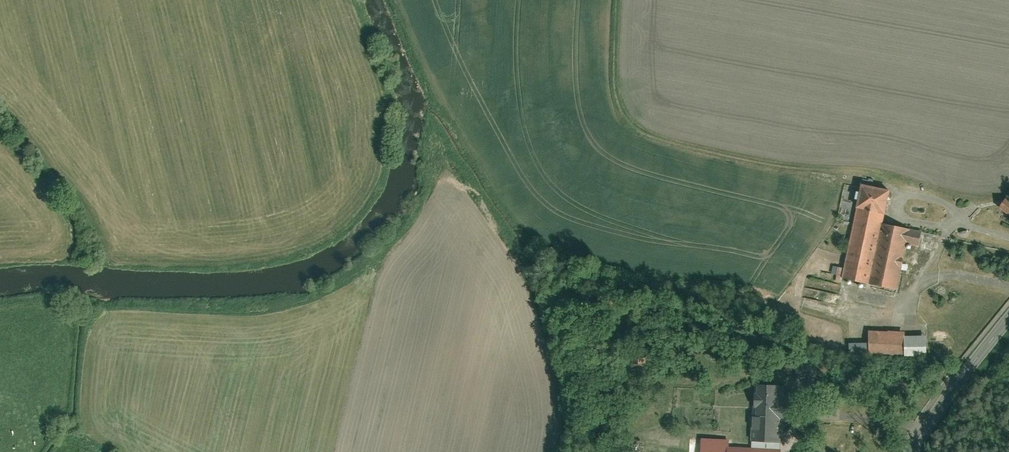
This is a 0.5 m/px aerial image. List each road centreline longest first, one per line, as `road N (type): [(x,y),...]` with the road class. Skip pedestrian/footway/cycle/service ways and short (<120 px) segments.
road 1 (tertiary): [(1008,317),(909,451)]

